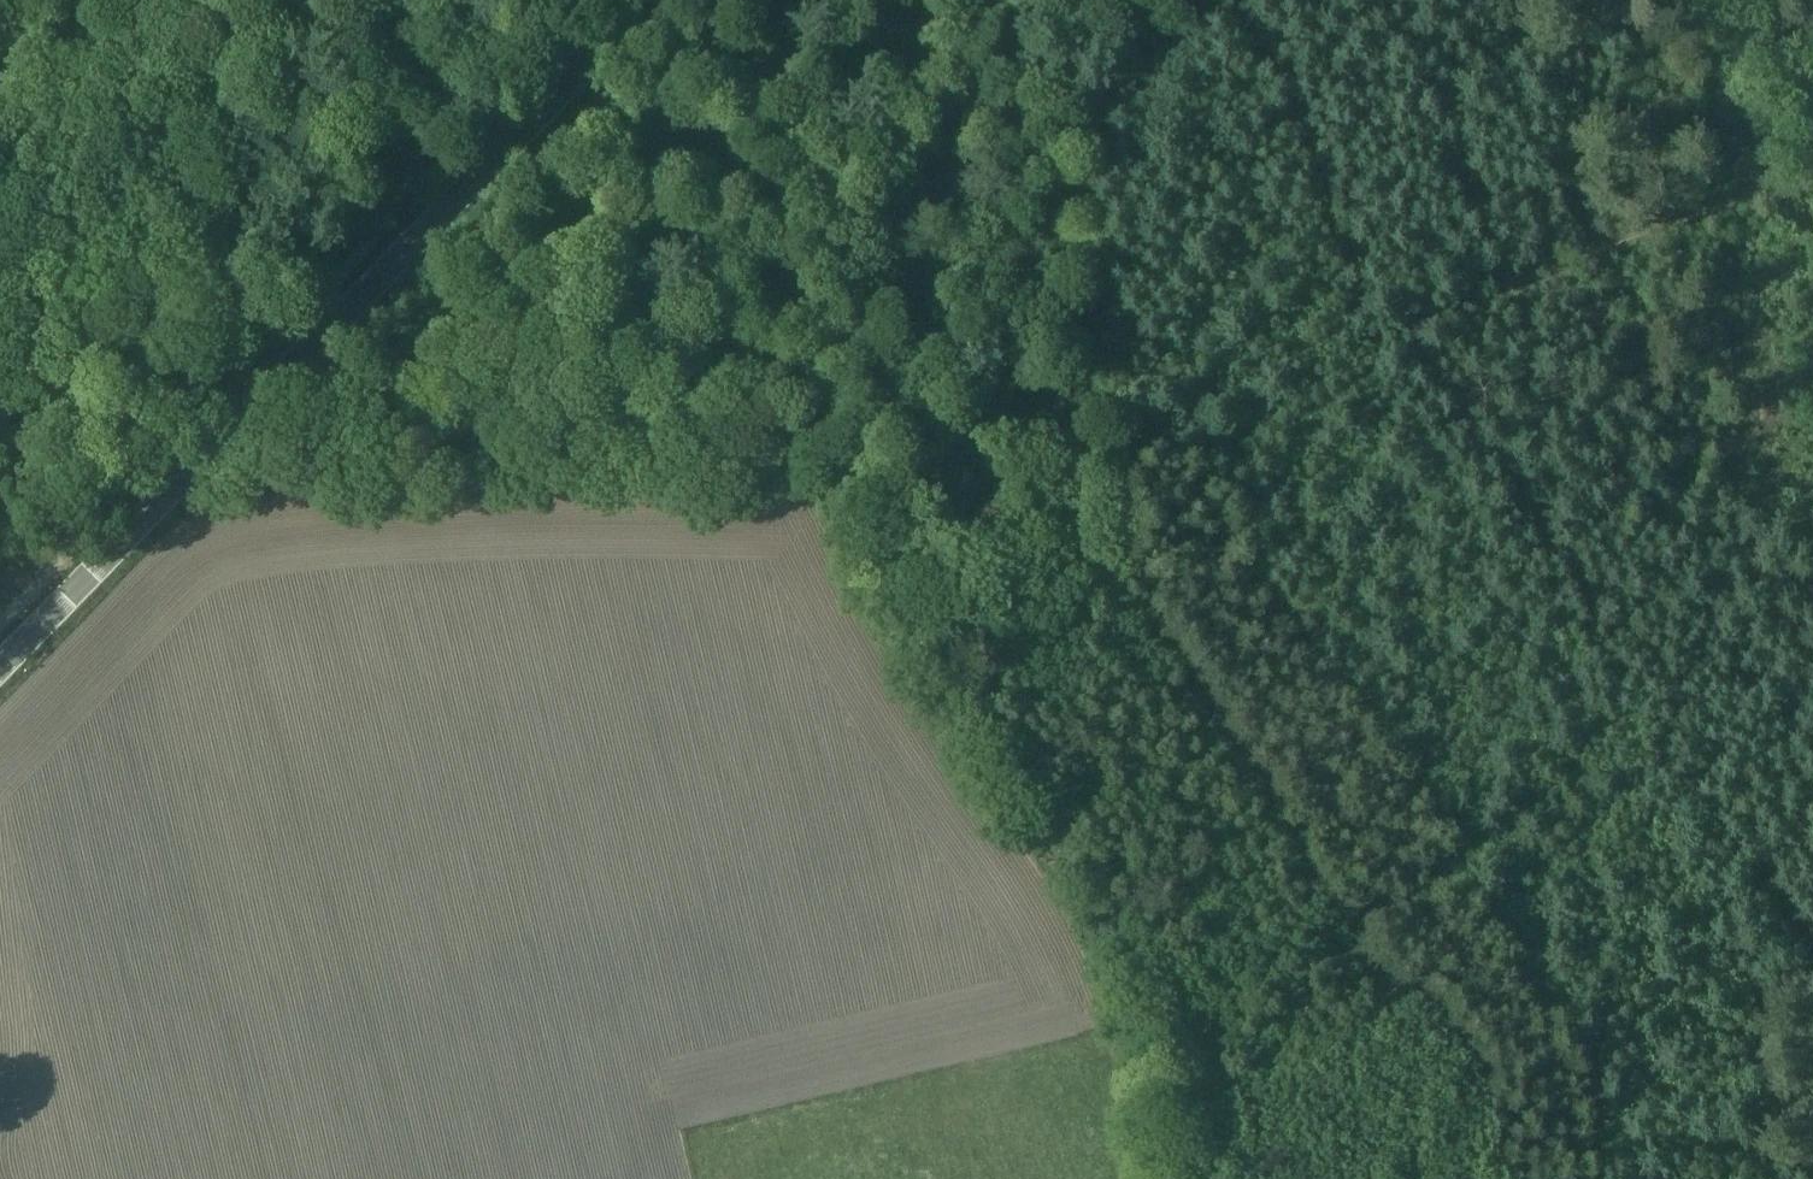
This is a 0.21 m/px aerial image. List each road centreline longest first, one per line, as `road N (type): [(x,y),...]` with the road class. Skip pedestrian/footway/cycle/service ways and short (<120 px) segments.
road 1 (tertiary): [(272,391),(680,0)]
road 2 (tertiary): [(0,668),(272,391)]
road 3 (unclassified): [(117,417),(195,389),(272,391)]
road 4 (track): [(0,462),(117,417)]

